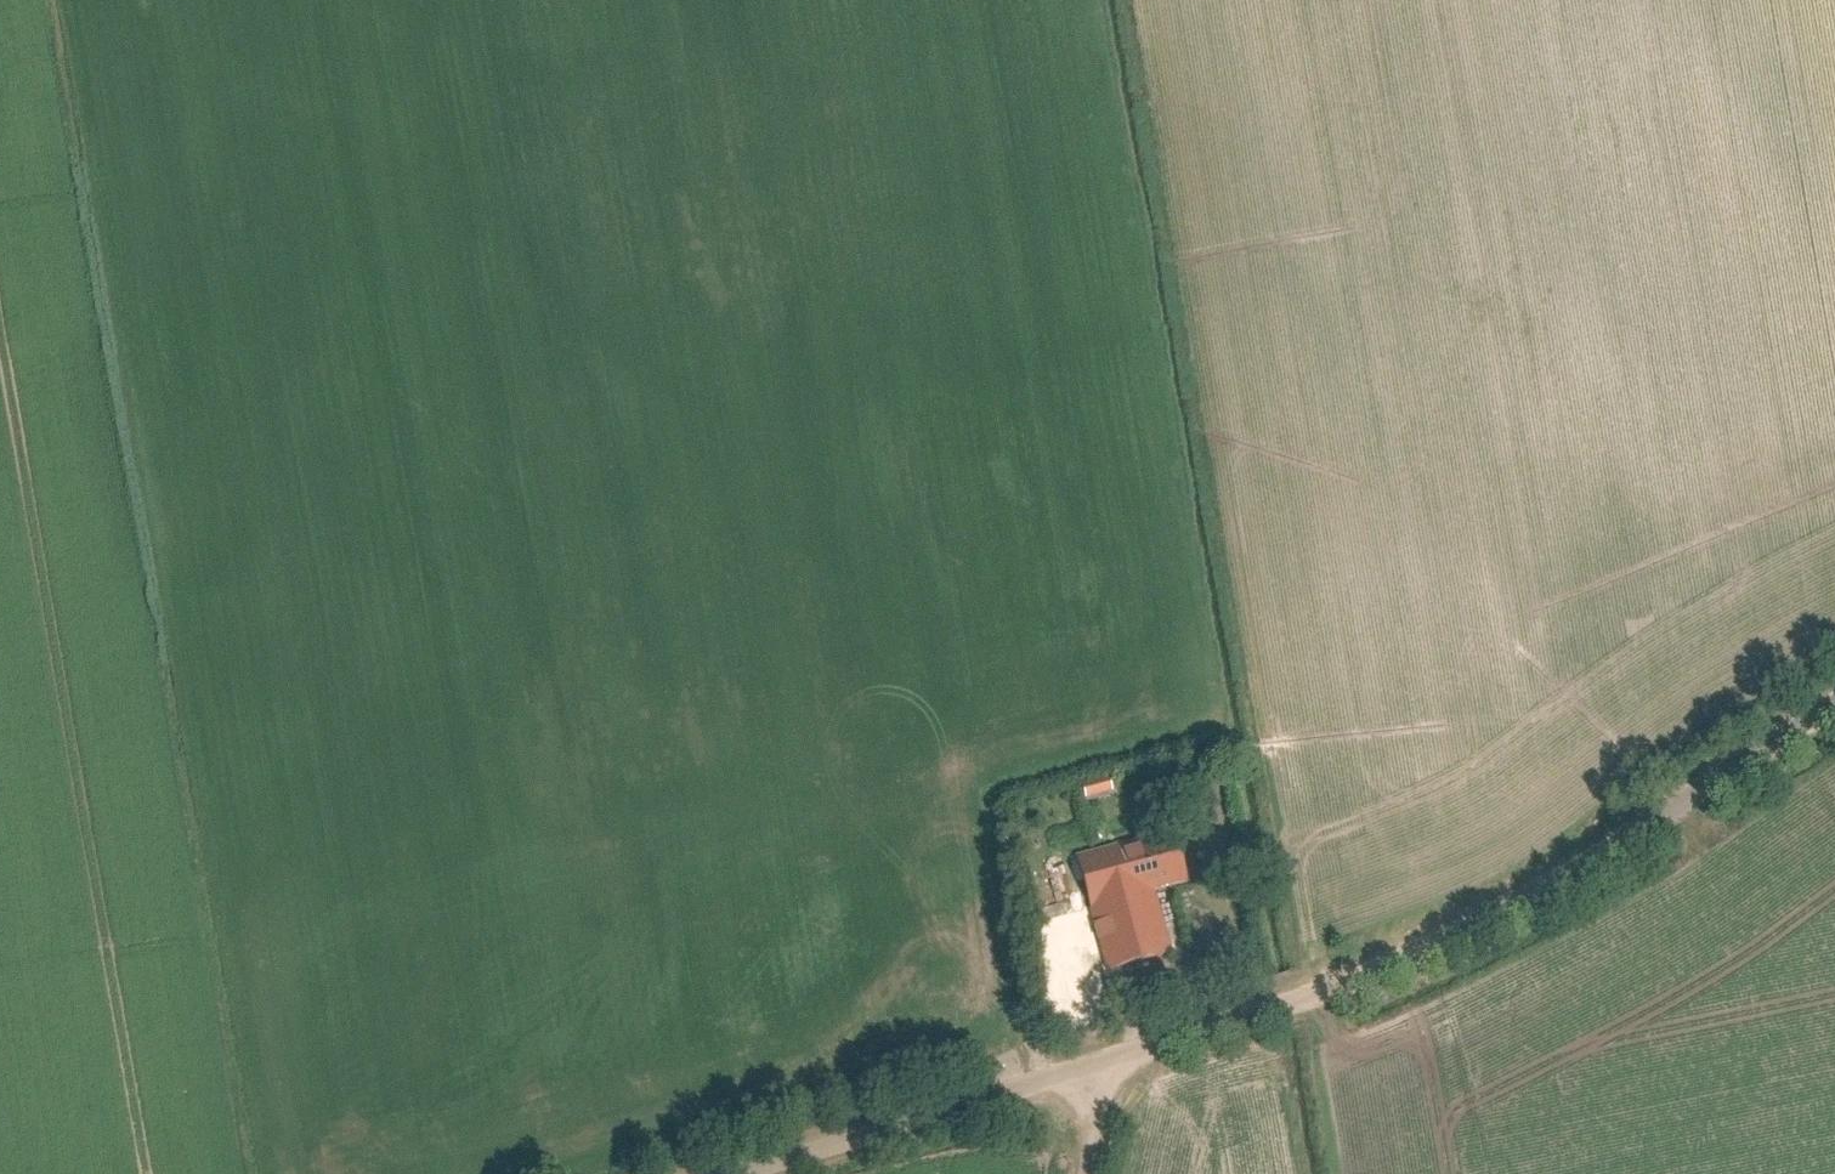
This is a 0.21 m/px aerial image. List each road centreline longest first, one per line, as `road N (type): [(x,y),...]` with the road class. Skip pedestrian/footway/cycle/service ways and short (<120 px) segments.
road 1 (unclassified): [(1834,715),(1622,856),(1377,972),(1091,1070)]
road 2 (unclassified): [(1091,1070),(738,1173)]

